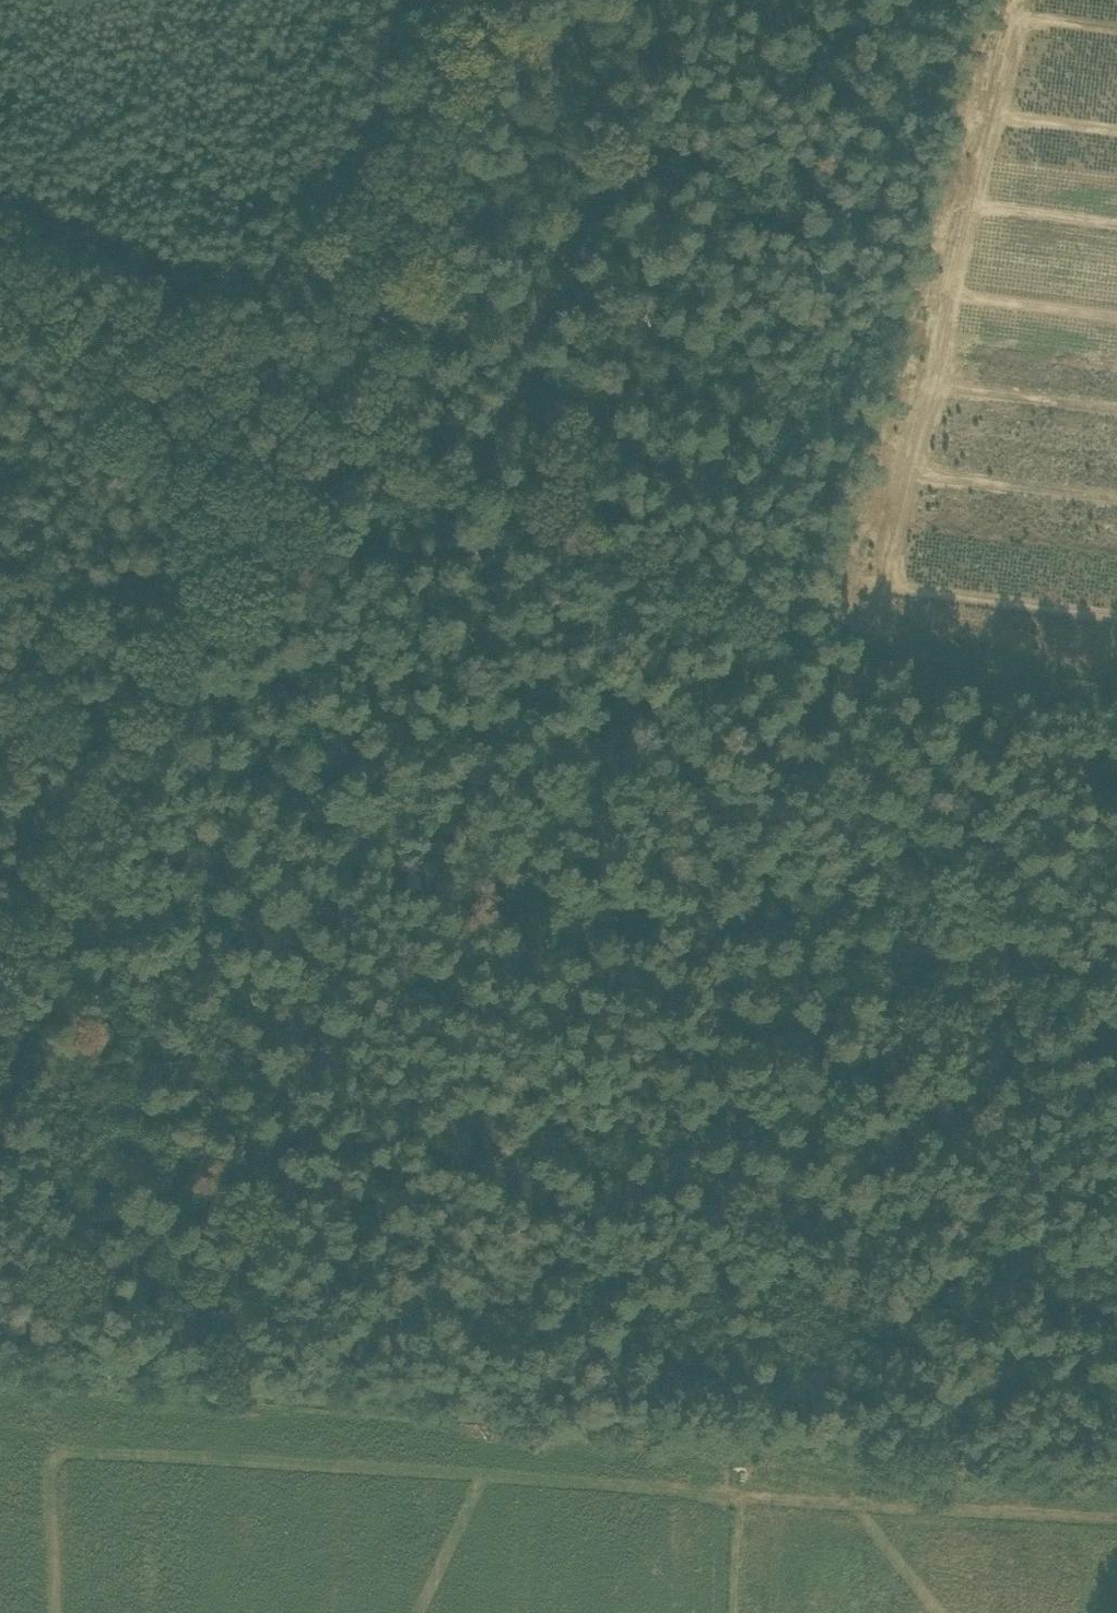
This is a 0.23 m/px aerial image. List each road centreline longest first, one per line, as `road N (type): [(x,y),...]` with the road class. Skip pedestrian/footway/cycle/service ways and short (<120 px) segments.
road 1 (track): [(450,0),(388,299),(352,418),(0,965)]
road 2 (track): [(0,284),(303,392),(751,609)]
road 3 (track): [(751,609),(864,217),(896,0)]
road 4 (track): [(751,609),(963,706),(1116,719)]

